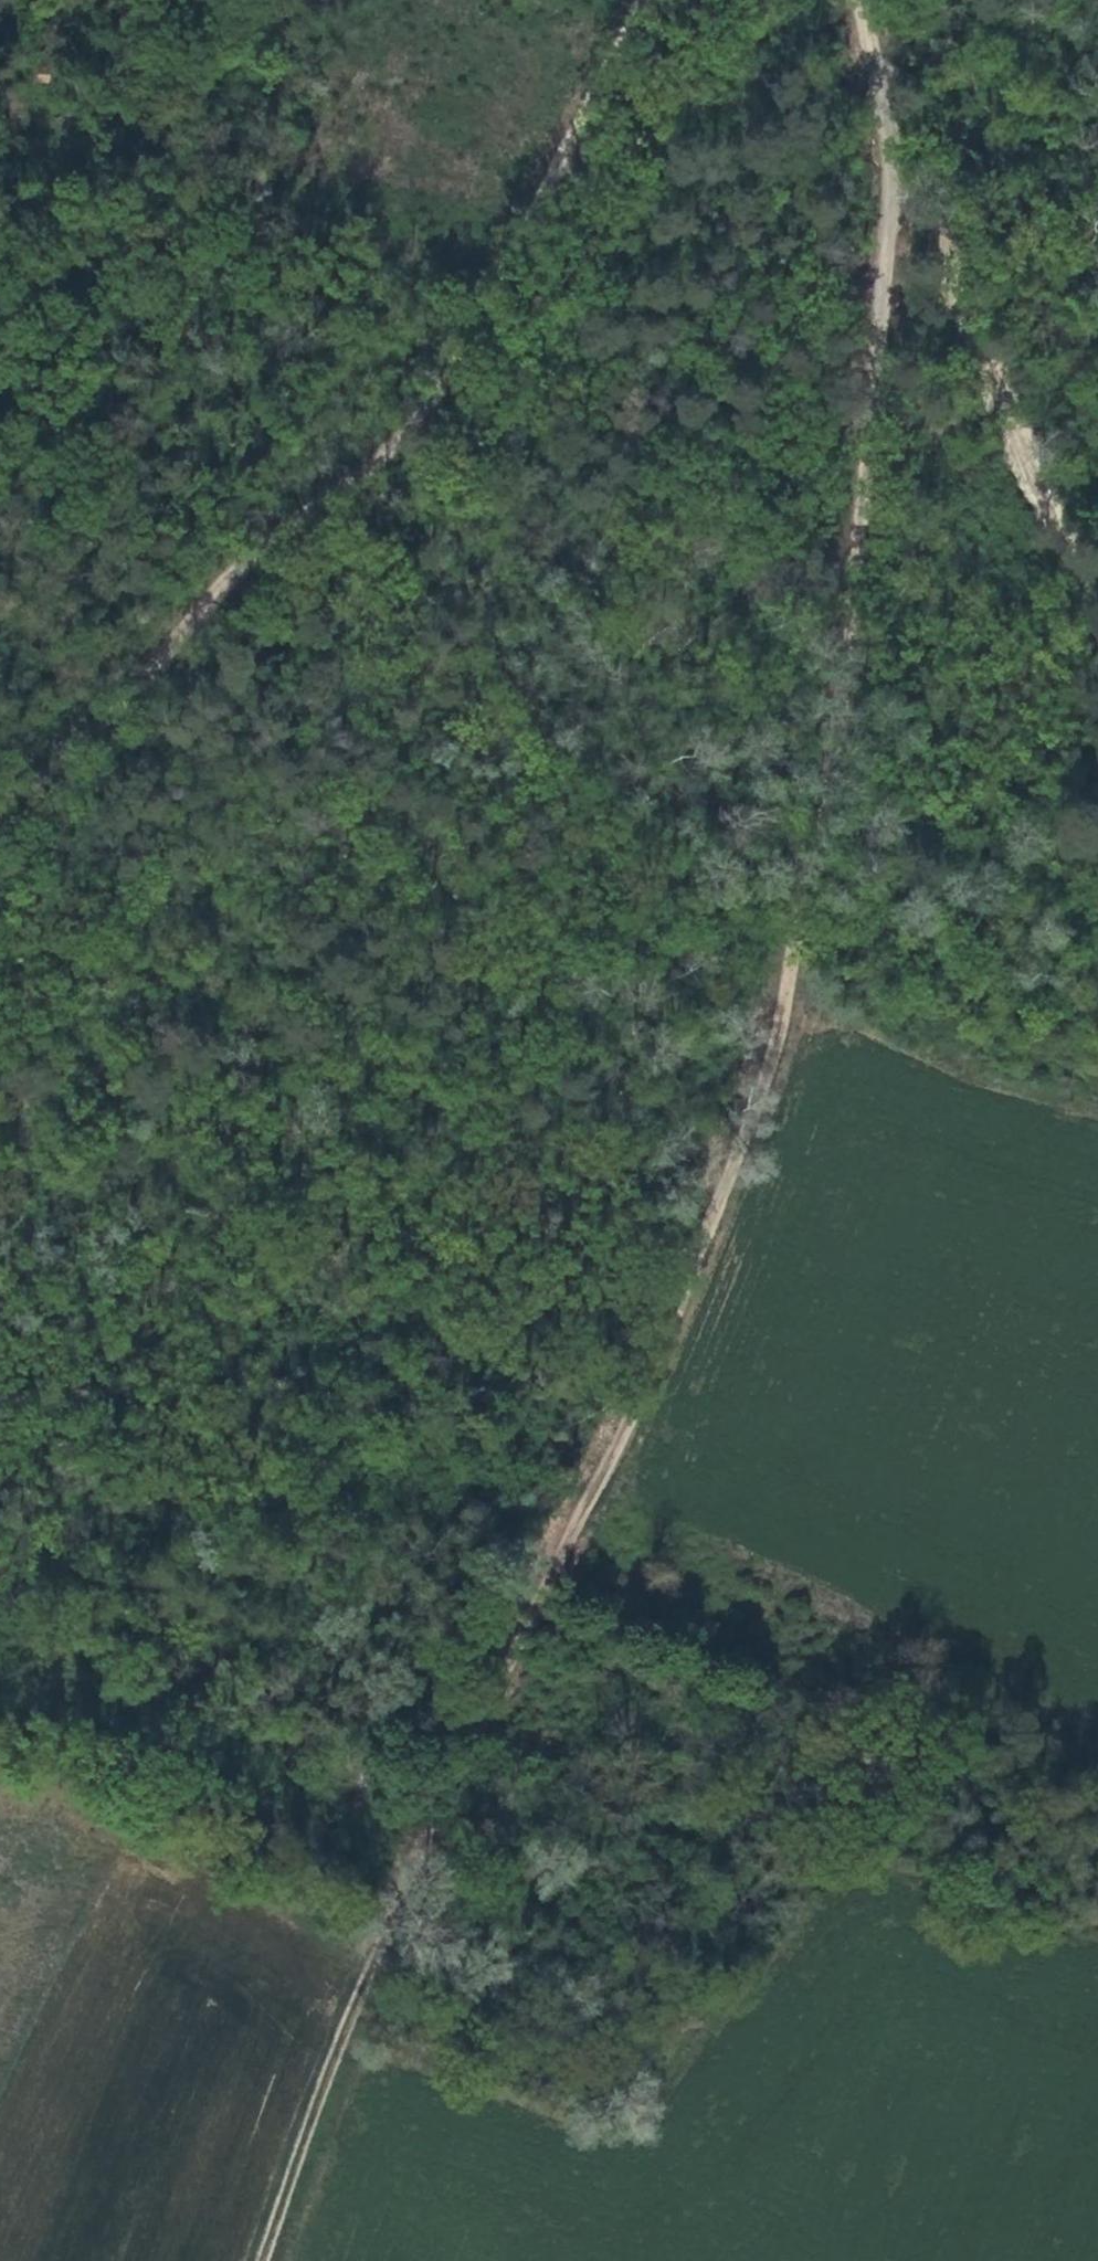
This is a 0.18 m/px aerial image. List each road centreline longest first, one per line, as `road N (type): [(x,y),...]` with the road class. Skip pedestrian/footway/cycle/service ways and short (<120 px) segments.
road 1 (track): [(267,2260),(355,1996),(552,1570),(617,1449),(765,1089),(849,648),(863,513),(890,161),(860,0)]
road 2 (track): [(638,0),(501,258),(458,359),(385,453),(265,542),(206,599),(162,657),(39,779),(0,806)]

